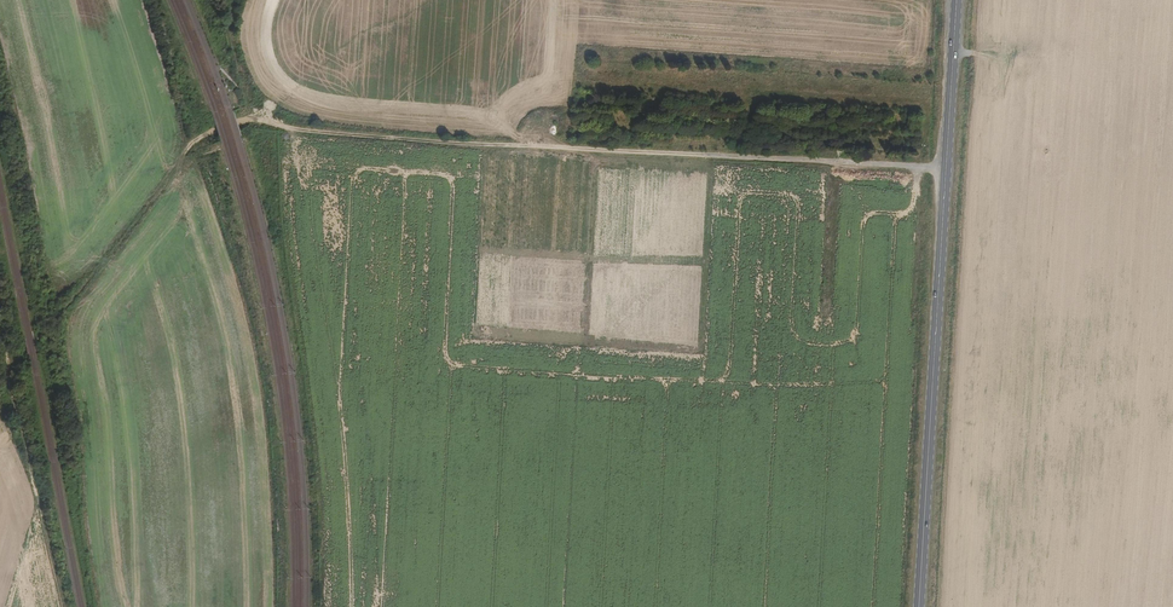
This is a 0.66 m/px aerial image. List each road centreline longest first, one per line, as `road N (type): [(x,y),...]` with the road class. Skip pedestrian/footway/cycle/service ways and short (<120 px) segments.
road 1 (track): [(236,0),(232,46),(252,119),(322,132),(950,174)]
road 2 (primary): [(923,606),(960,0)]
road 3 (track): [(252,119),(189,147),(61,314),(0,373)]

